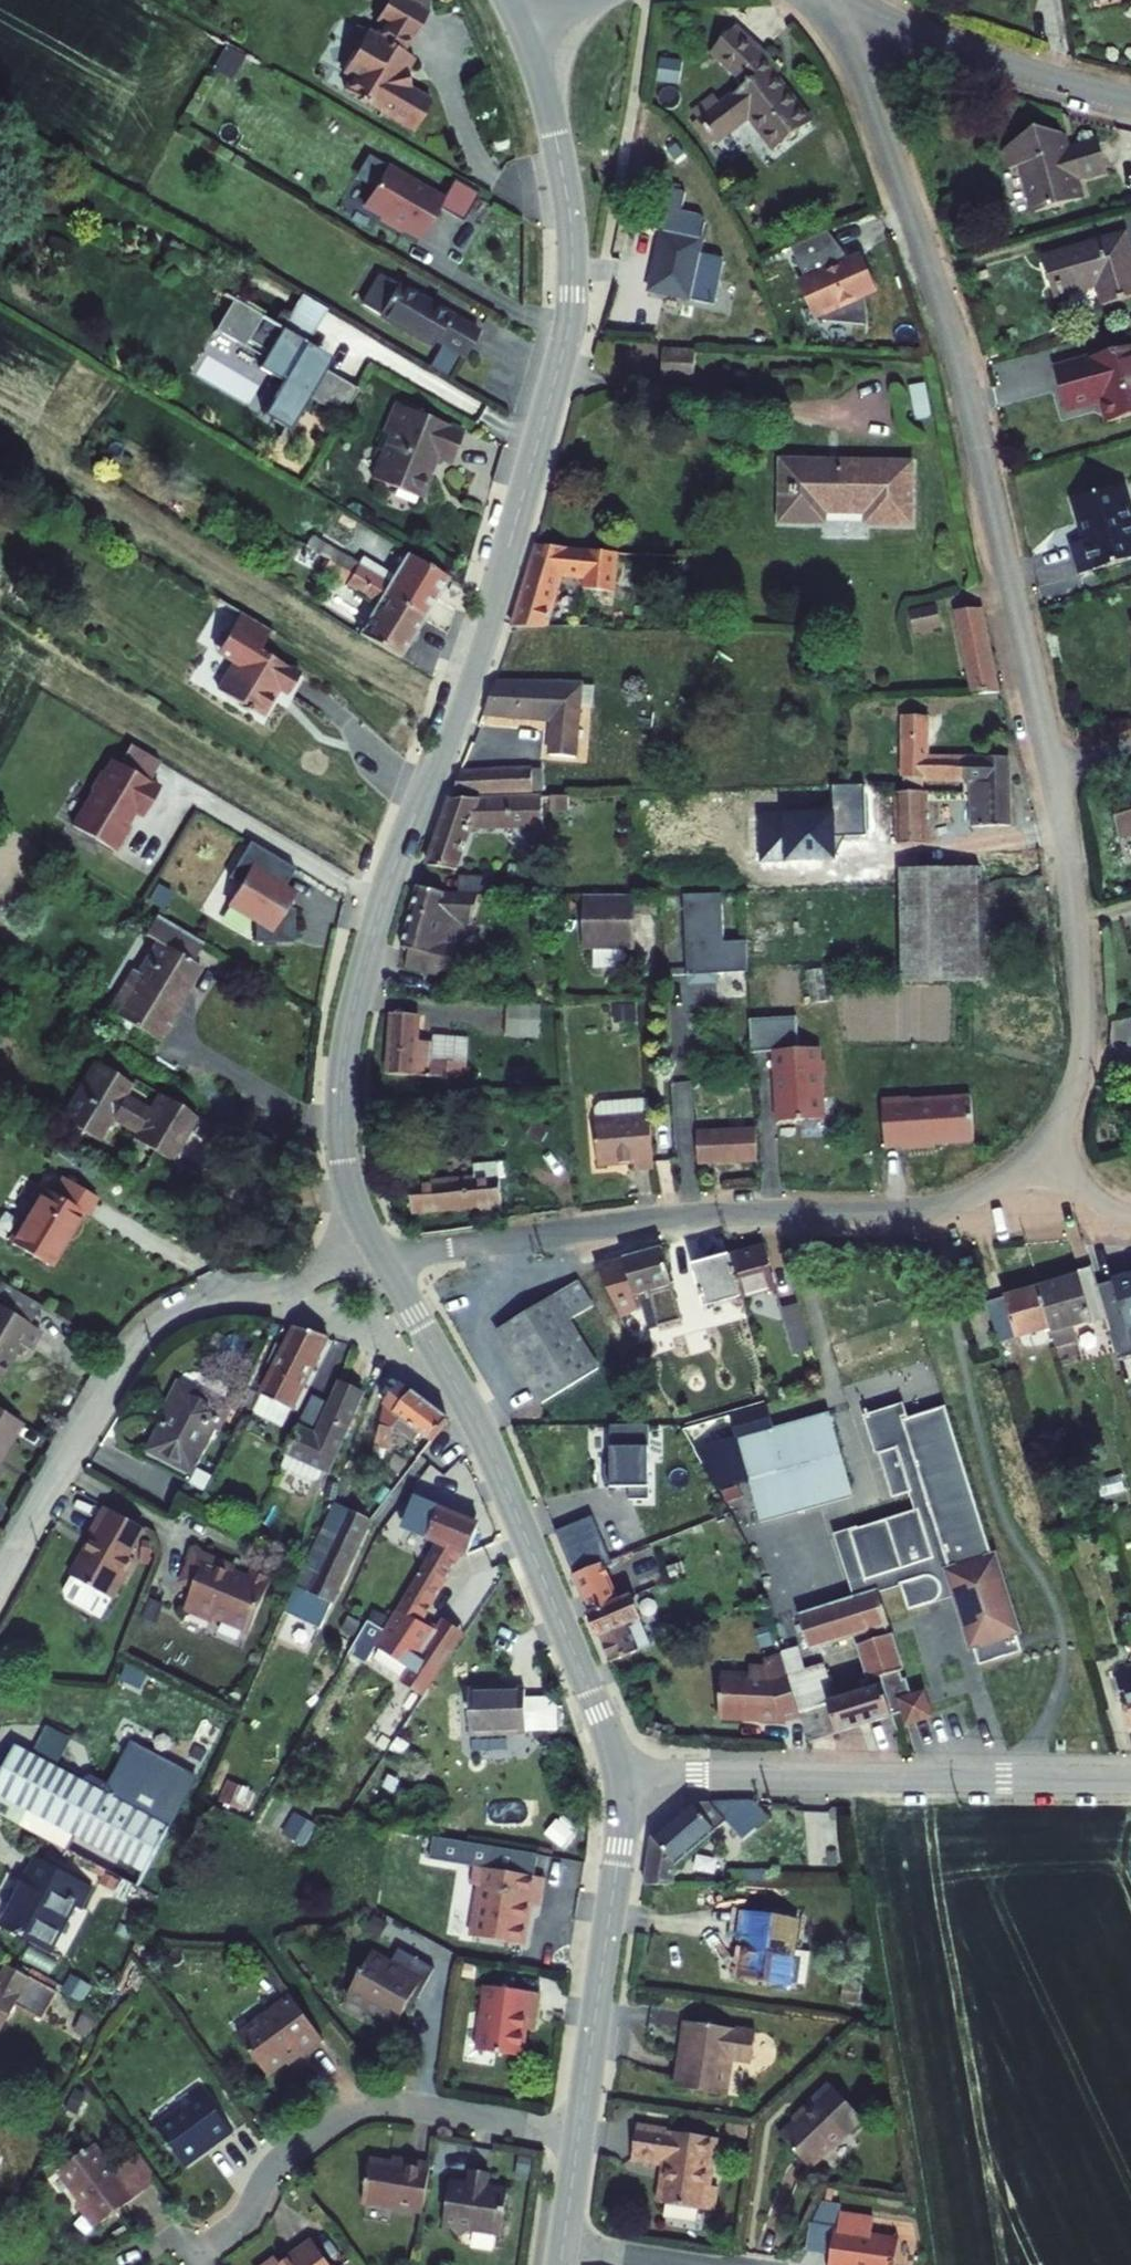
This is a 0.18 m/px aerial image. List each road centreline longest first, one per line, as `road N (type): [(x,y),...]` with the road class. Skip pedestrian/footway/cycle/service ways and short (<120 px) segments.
road 1 (tertiary): [(371,1236),(342,1162),(350,1025),(391,875),(484,644),(571,309),(562,172),(518,26)]
road 2 (residential): [(1052,769),(946,314),(849,6)]
road 3 (residential): [(388,1267),(453,1247),(684,1217),(939,1204),(998,1182),(1035,1149)]
road 4 (tertiary): [(619,1771),(488,1445),(388,1267)]
road 5 (residential): [(371,1236),(281,1289),(191,1310),(152,1333),(114,1384),(0,1588)]
road 6 (residential): [(619,1771),(1130,1777)]
road 7 (residential): [(215,2236),(245,2214),(276,2166),(367,2108),(407,2106),(579,2134)]
road 8 (residential): [(1035,1149),(1073,1080),(1083,1034),(1069,853),(1052,769)]
road 9 (tertiary): [(579,2134),(621,1818),(619,1771)]
road 10 (residential): [(849,6),(979,58),(1130,102)]
road 11 (residential): [(564,2245),(698,2264)]
road 12 (residential): [(1035,1149),(1130,1219)]

